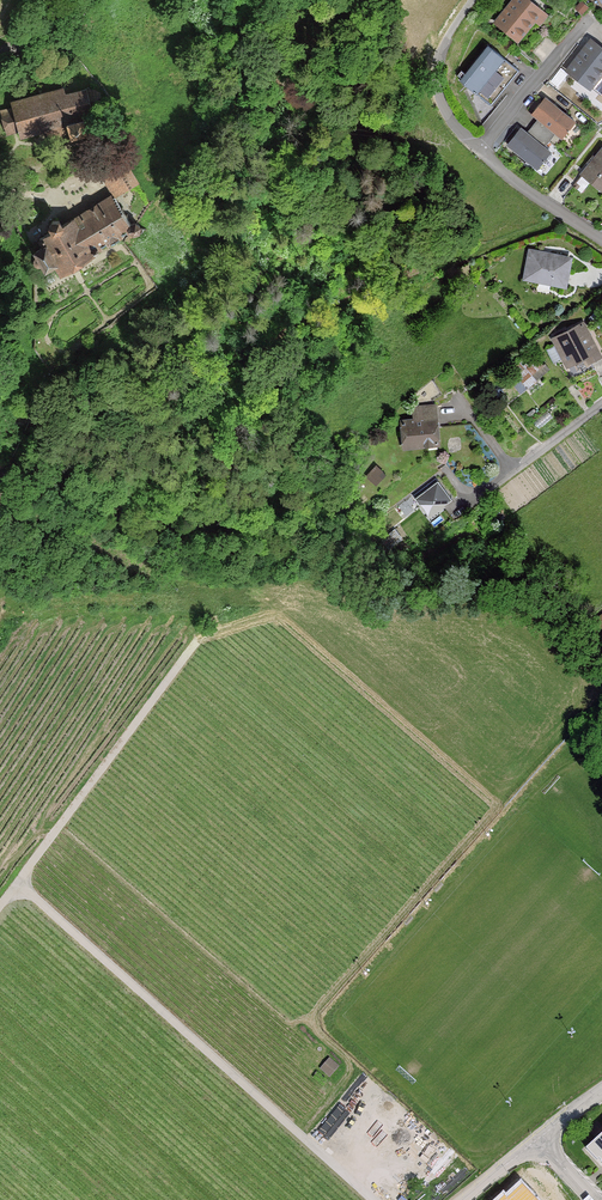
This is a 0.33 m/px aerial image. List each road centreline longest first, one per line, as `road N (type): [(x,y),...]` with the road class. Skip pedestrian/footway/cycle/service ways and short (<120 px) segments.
road 1 (track): [(28,885),(373,1199)]
road 2 (track): [(197,643),(0,920)]
road 3 (residential): [(601,240),(481,151)]

